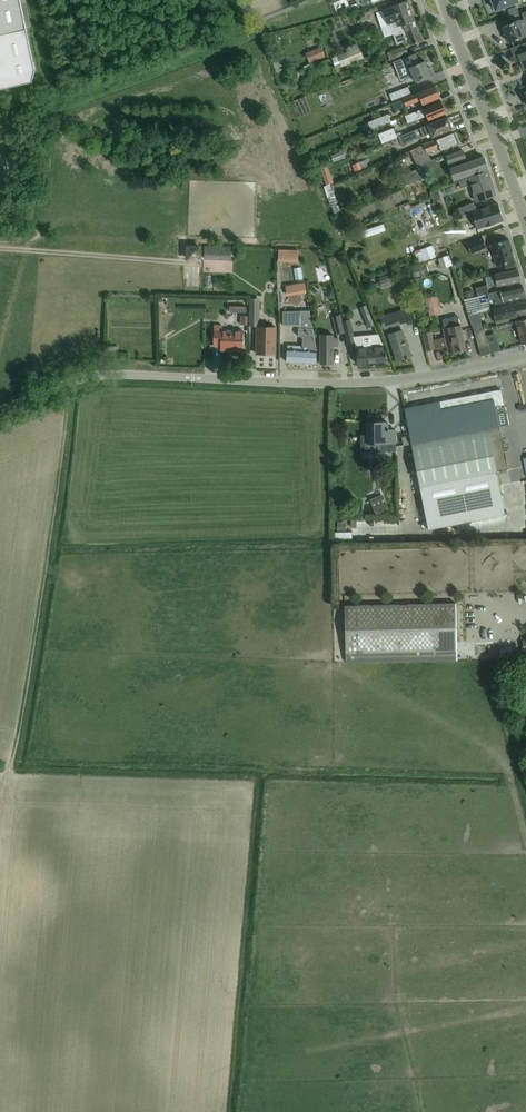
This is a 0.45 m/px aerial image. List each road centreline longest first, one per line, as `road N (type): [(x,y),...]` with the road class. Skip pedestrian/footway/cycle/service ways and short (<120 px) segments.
road 1 (unclassified): [(0,410),(94,377),(349,383),(525,355)]
road 2 (unclassified): [(525,232),(442,0)]
road 3 (track): [(198,264),(0,249)]

